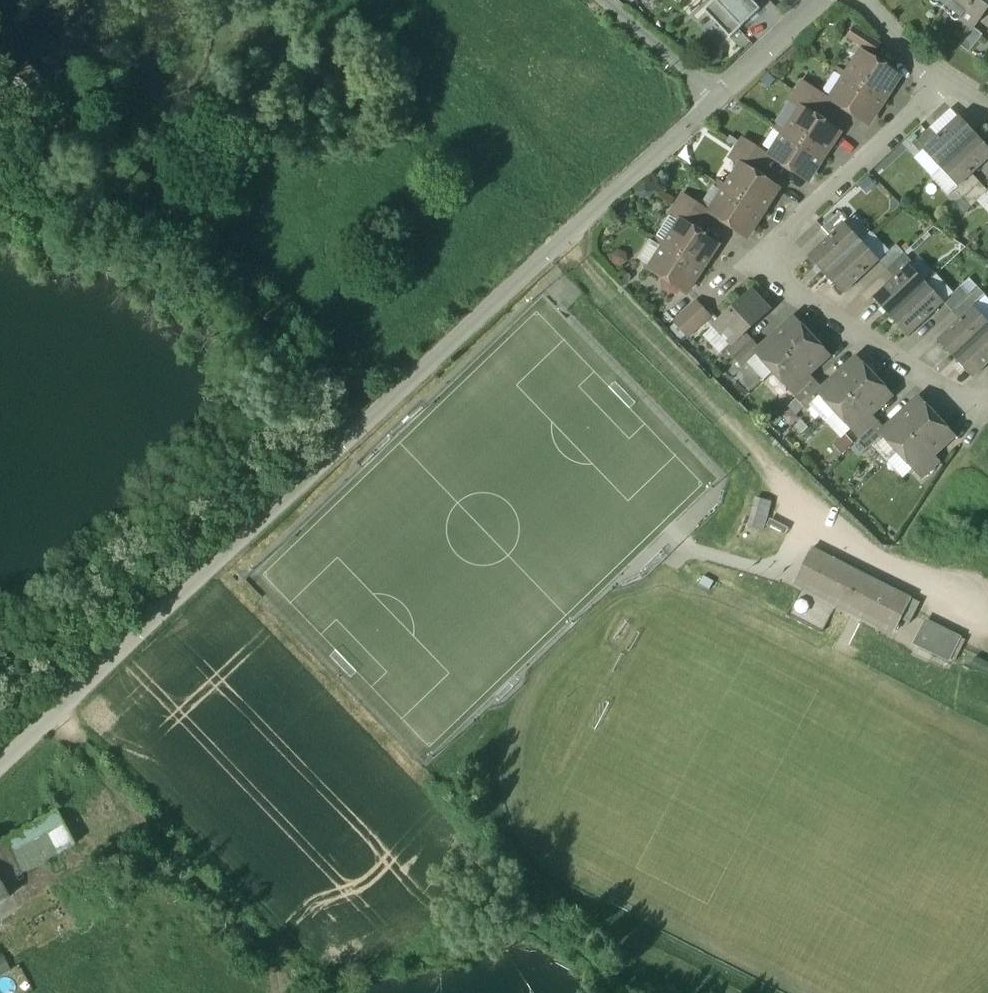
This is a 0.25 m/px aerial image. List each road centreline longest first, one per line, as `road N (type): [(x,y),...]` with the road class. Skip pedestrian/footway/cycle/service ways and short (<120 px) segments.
road 1 (track): [(558,241),(825,512),(891,563),(987,618)]
road 2 (residential): [(934,84),(788,231),(778,262),(795,289),(982,416),(987,412)]
road 3 (residential): [(821,0),(558,241)]

